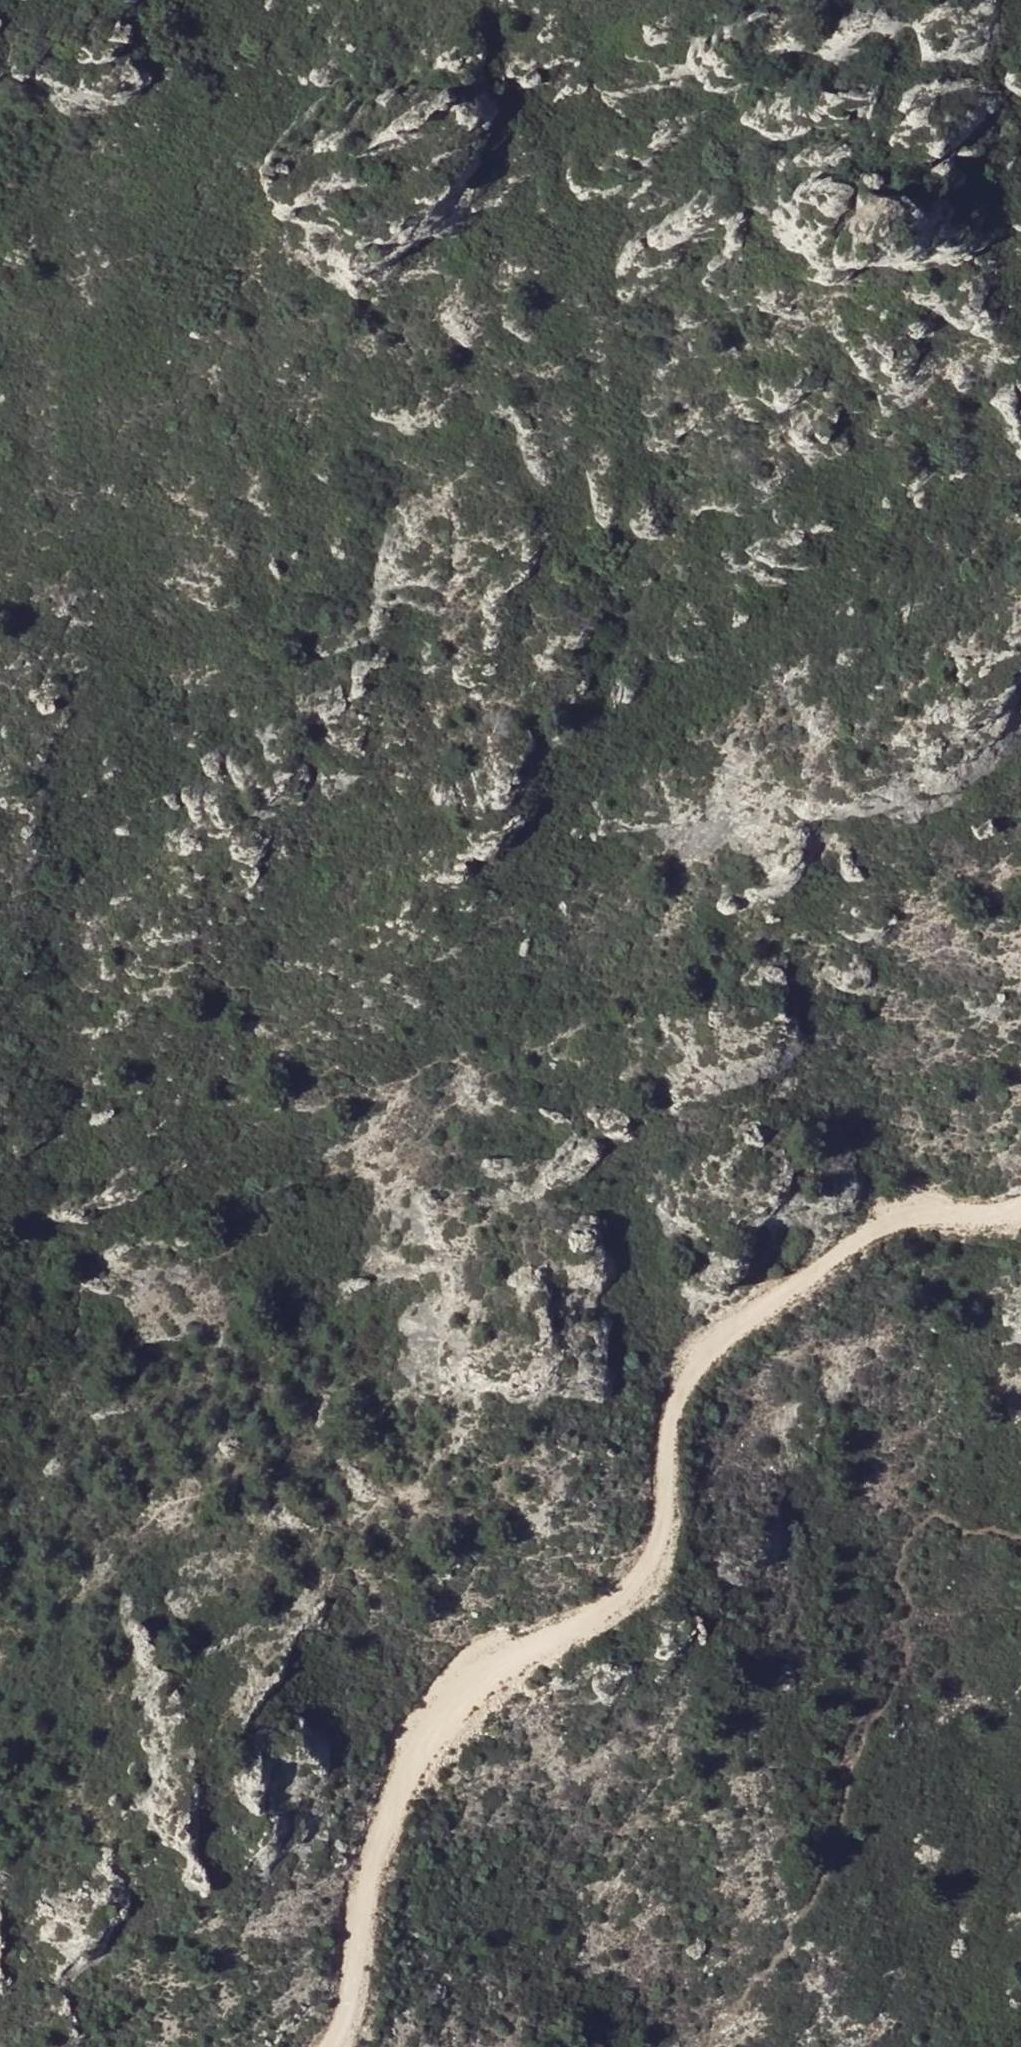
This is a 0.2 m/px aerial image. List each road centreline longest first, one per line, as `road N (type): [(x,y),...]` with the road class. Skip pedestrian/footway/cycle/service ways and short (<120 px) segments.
road 1 (track): [(329,2046),(340,2030),(369,1862),(406,1758),(446,1699),(483,1670),(552,1635),(637,1575),(660,1533),(664,1428),(682,1371),(707,1343),(882,1220),(1020,1205)]

